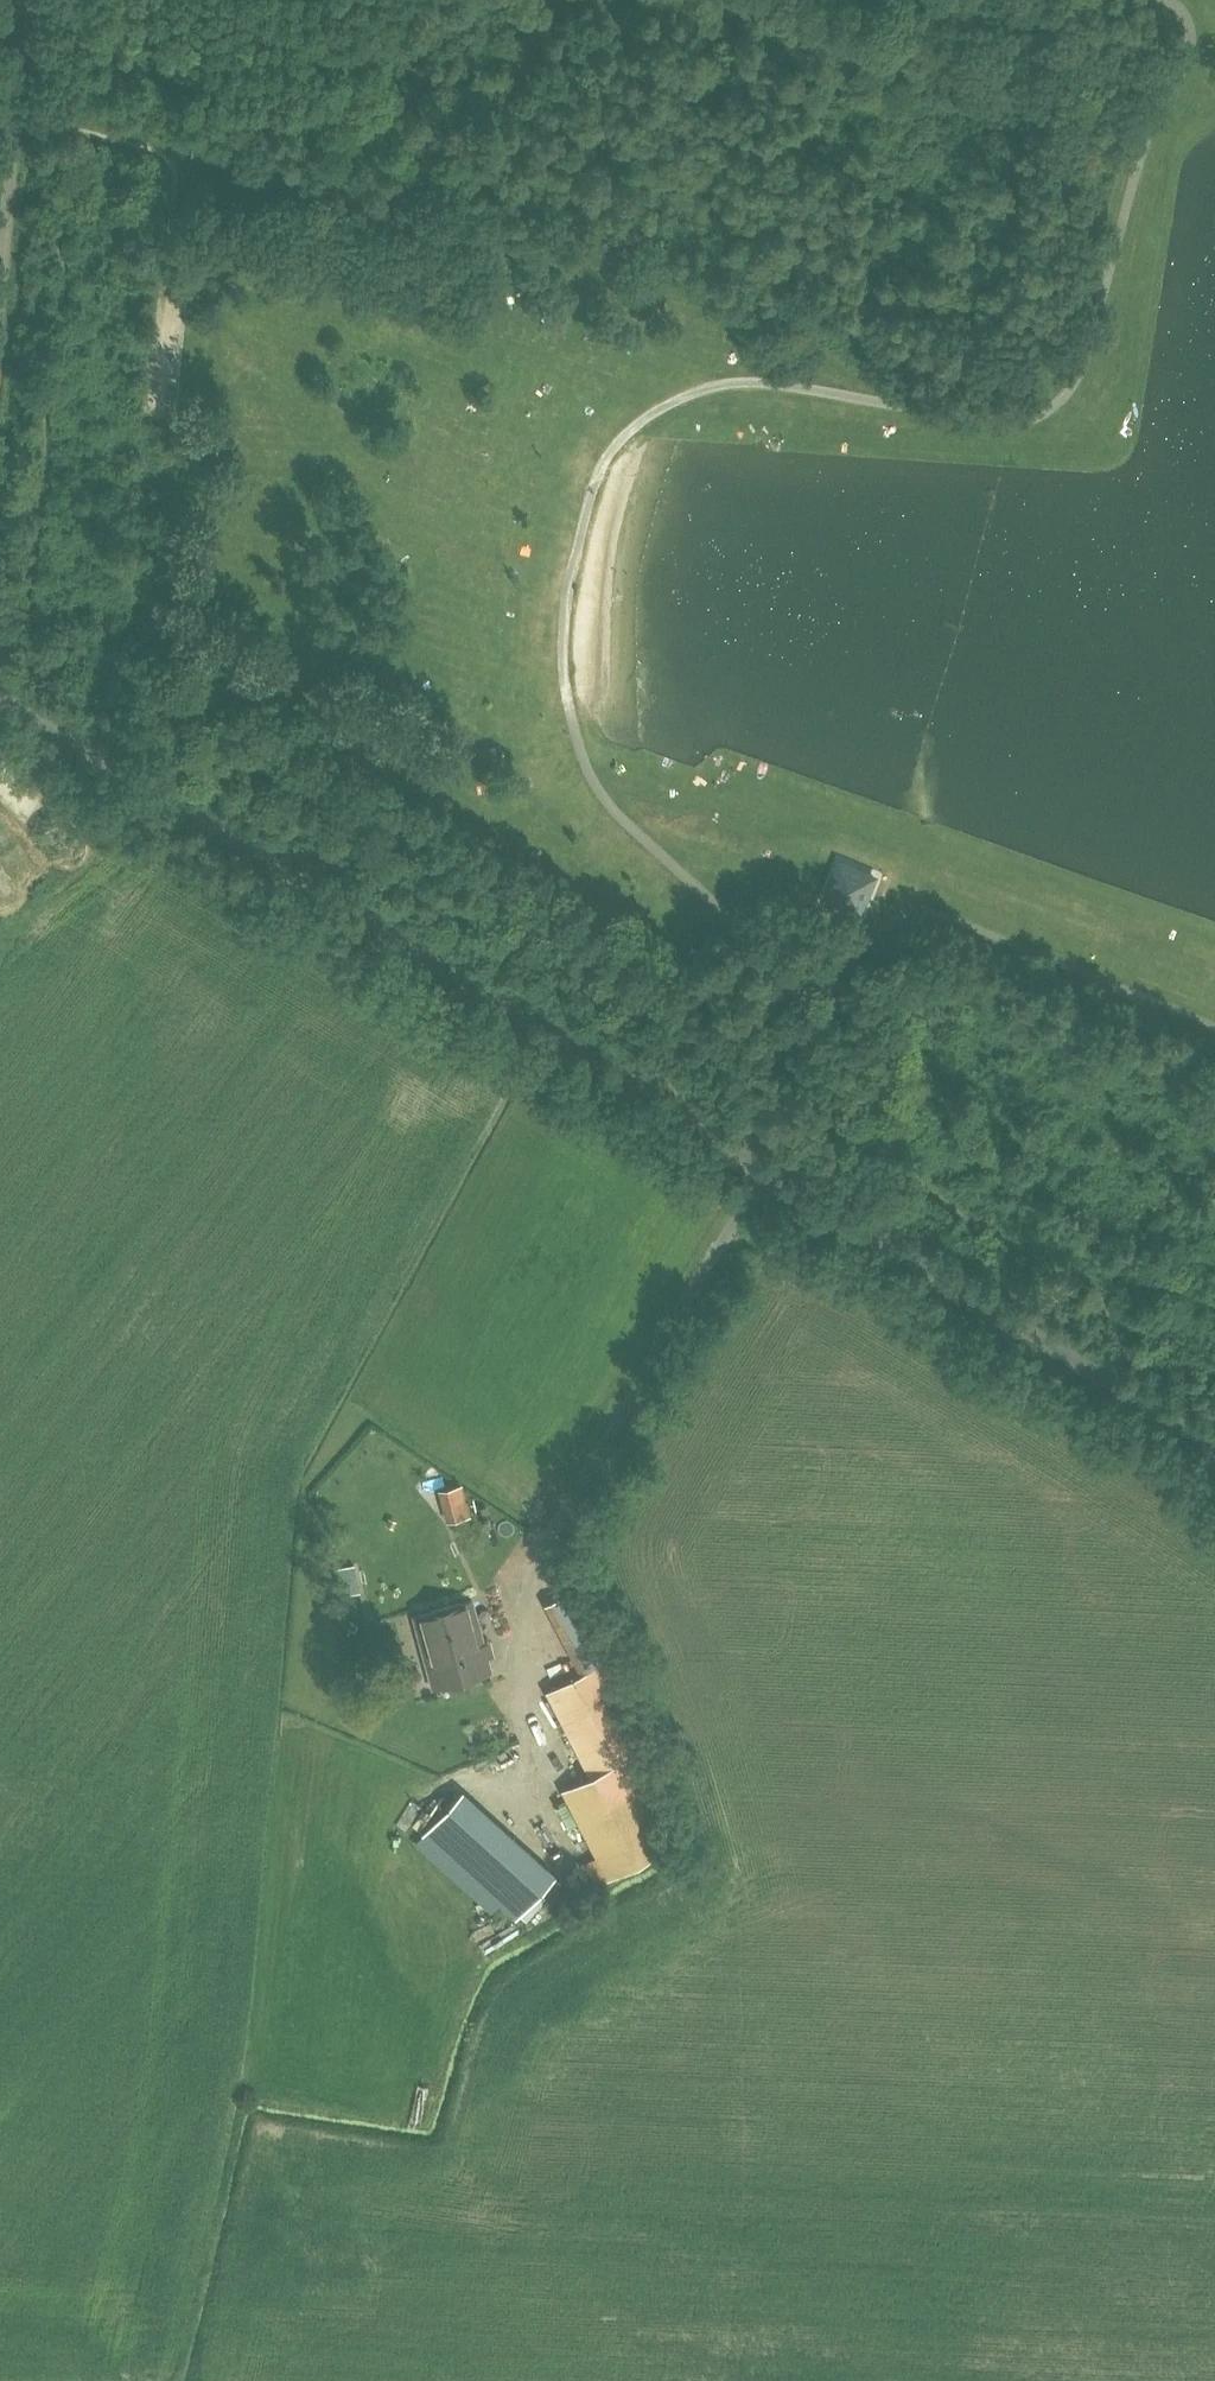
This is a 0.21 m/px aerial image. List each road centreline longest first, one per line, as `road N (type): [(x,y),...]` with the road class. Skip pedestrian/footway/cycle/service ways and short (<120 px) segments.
road 1 (unclassified): [(1214,1447),(0,699)]

